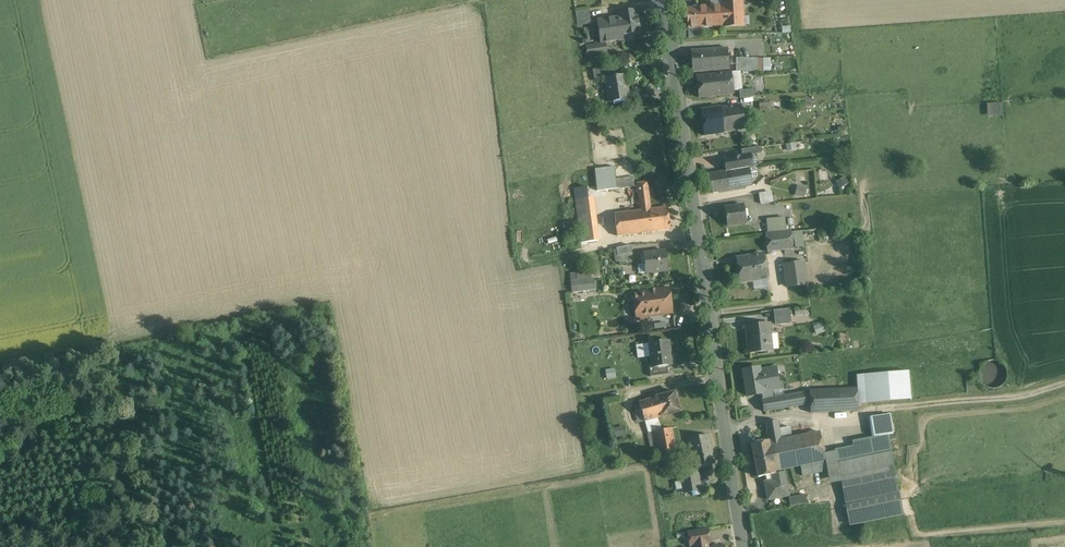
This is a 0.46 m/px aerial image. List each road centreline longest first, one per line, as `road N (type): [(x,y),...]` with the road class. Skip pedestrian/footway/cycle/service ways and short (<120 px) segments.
road 1 (residential): [(661,0),(742,546)]
road 2 (track): [(724,426),(1017,399),(1064,384)]

